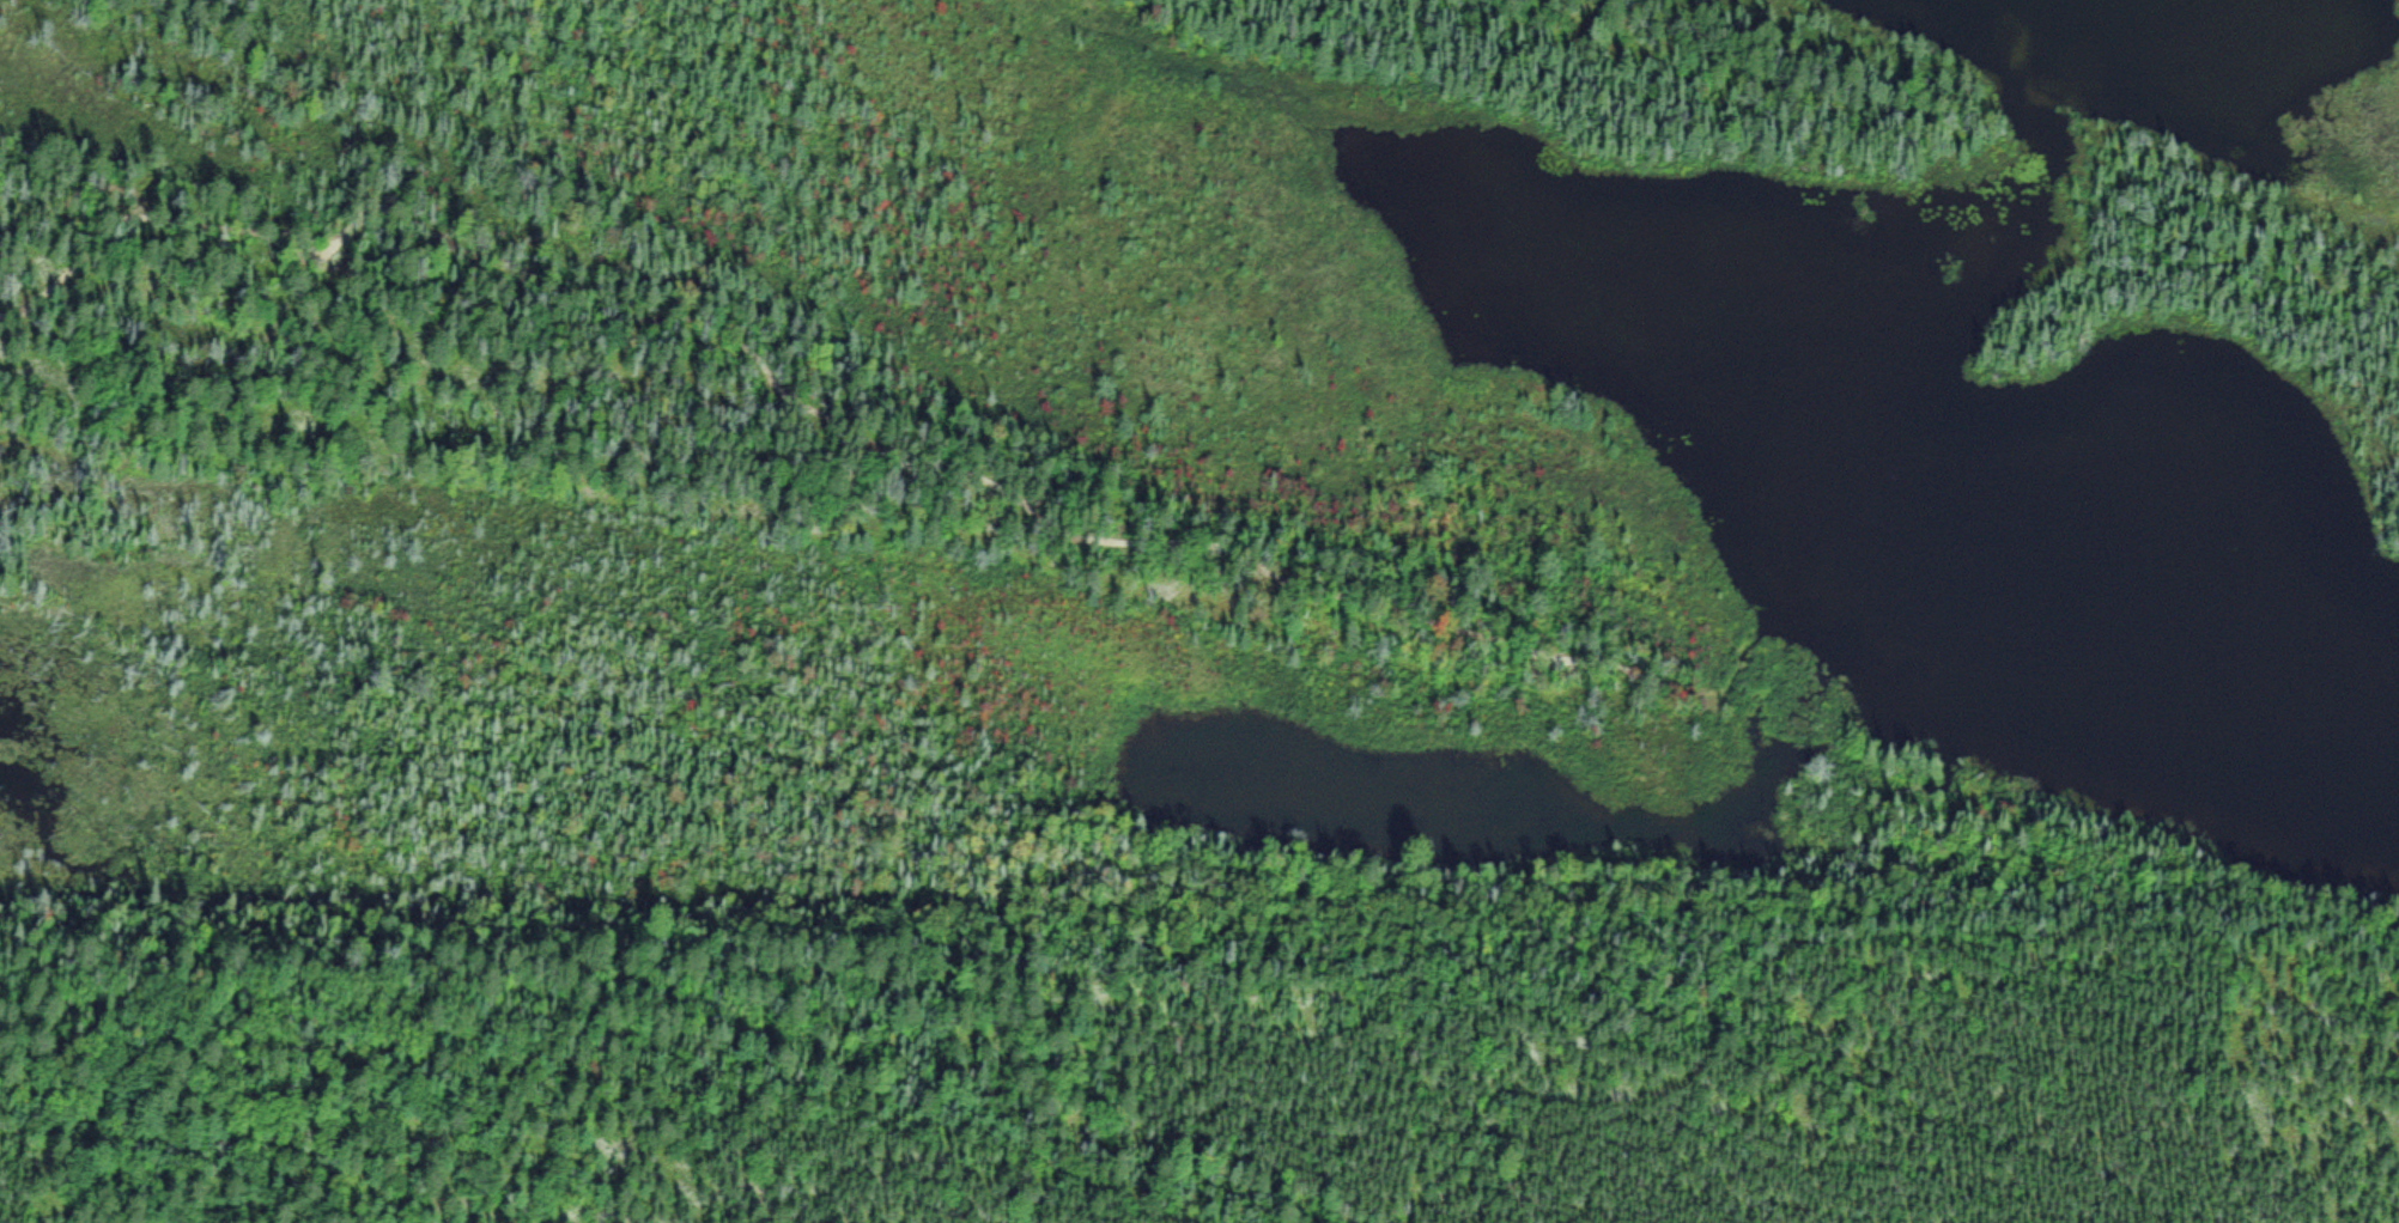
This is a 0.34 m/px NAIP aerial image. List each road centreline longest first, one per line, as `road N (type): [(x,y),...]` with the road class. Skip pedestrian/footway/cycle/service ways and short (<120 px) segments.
road 1 (track): [(1665,694),(479,278),(0,256)]

